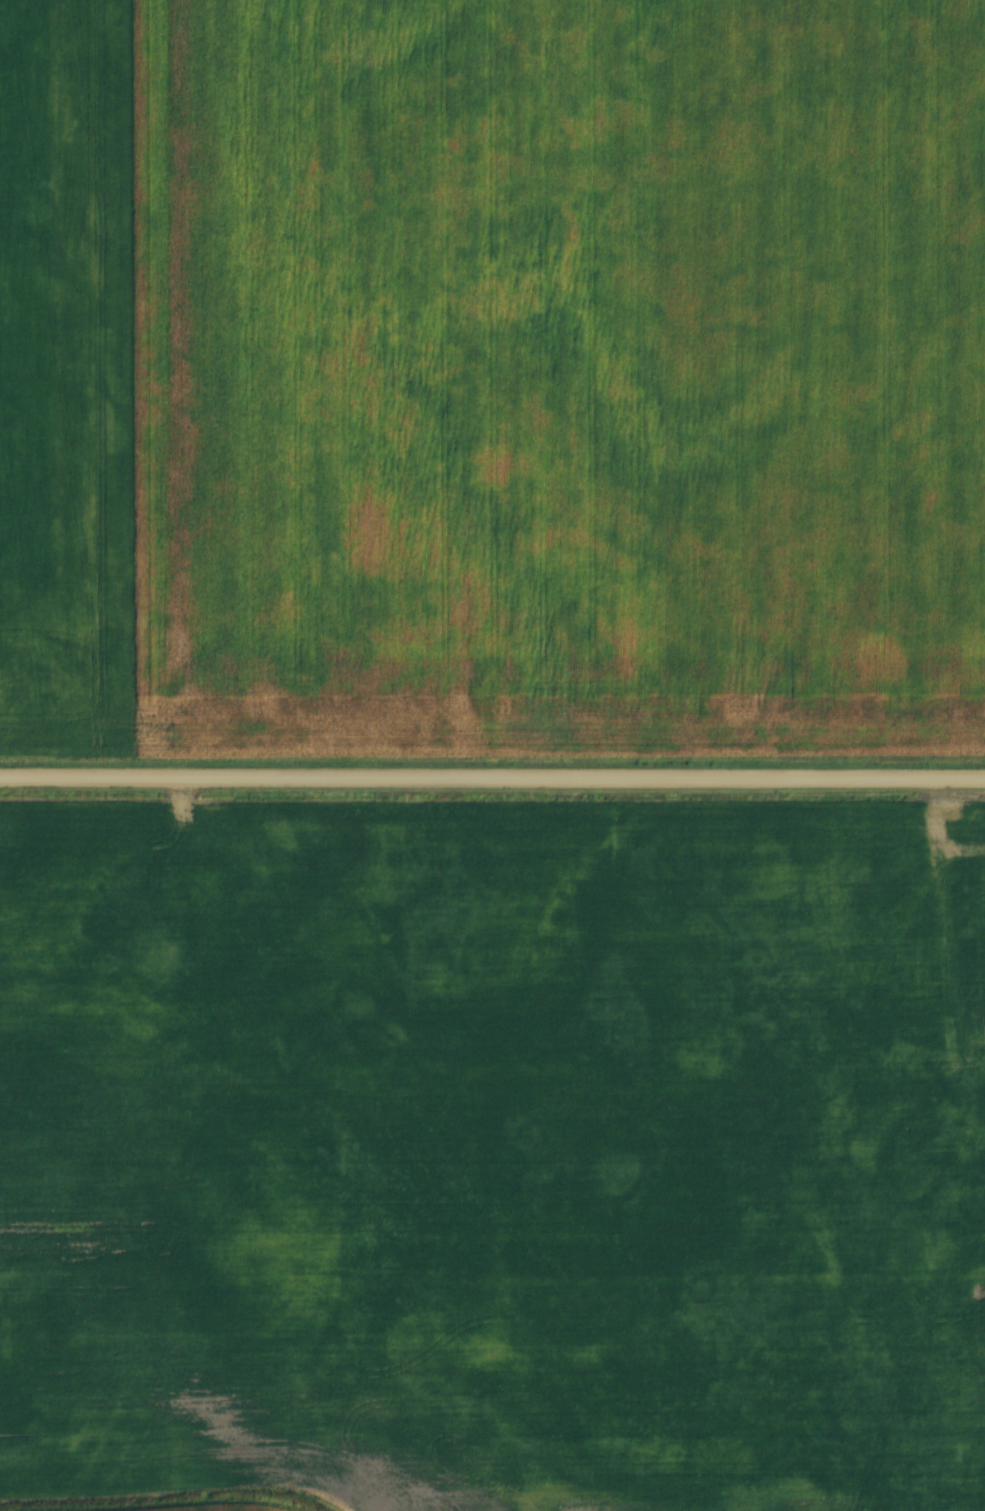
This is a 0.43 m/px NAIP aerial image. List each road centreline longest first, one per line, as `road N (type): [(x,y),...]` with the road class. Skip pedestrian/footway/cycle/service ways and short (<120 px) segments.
road 1 (residential): [(984,782),(0,780)]

